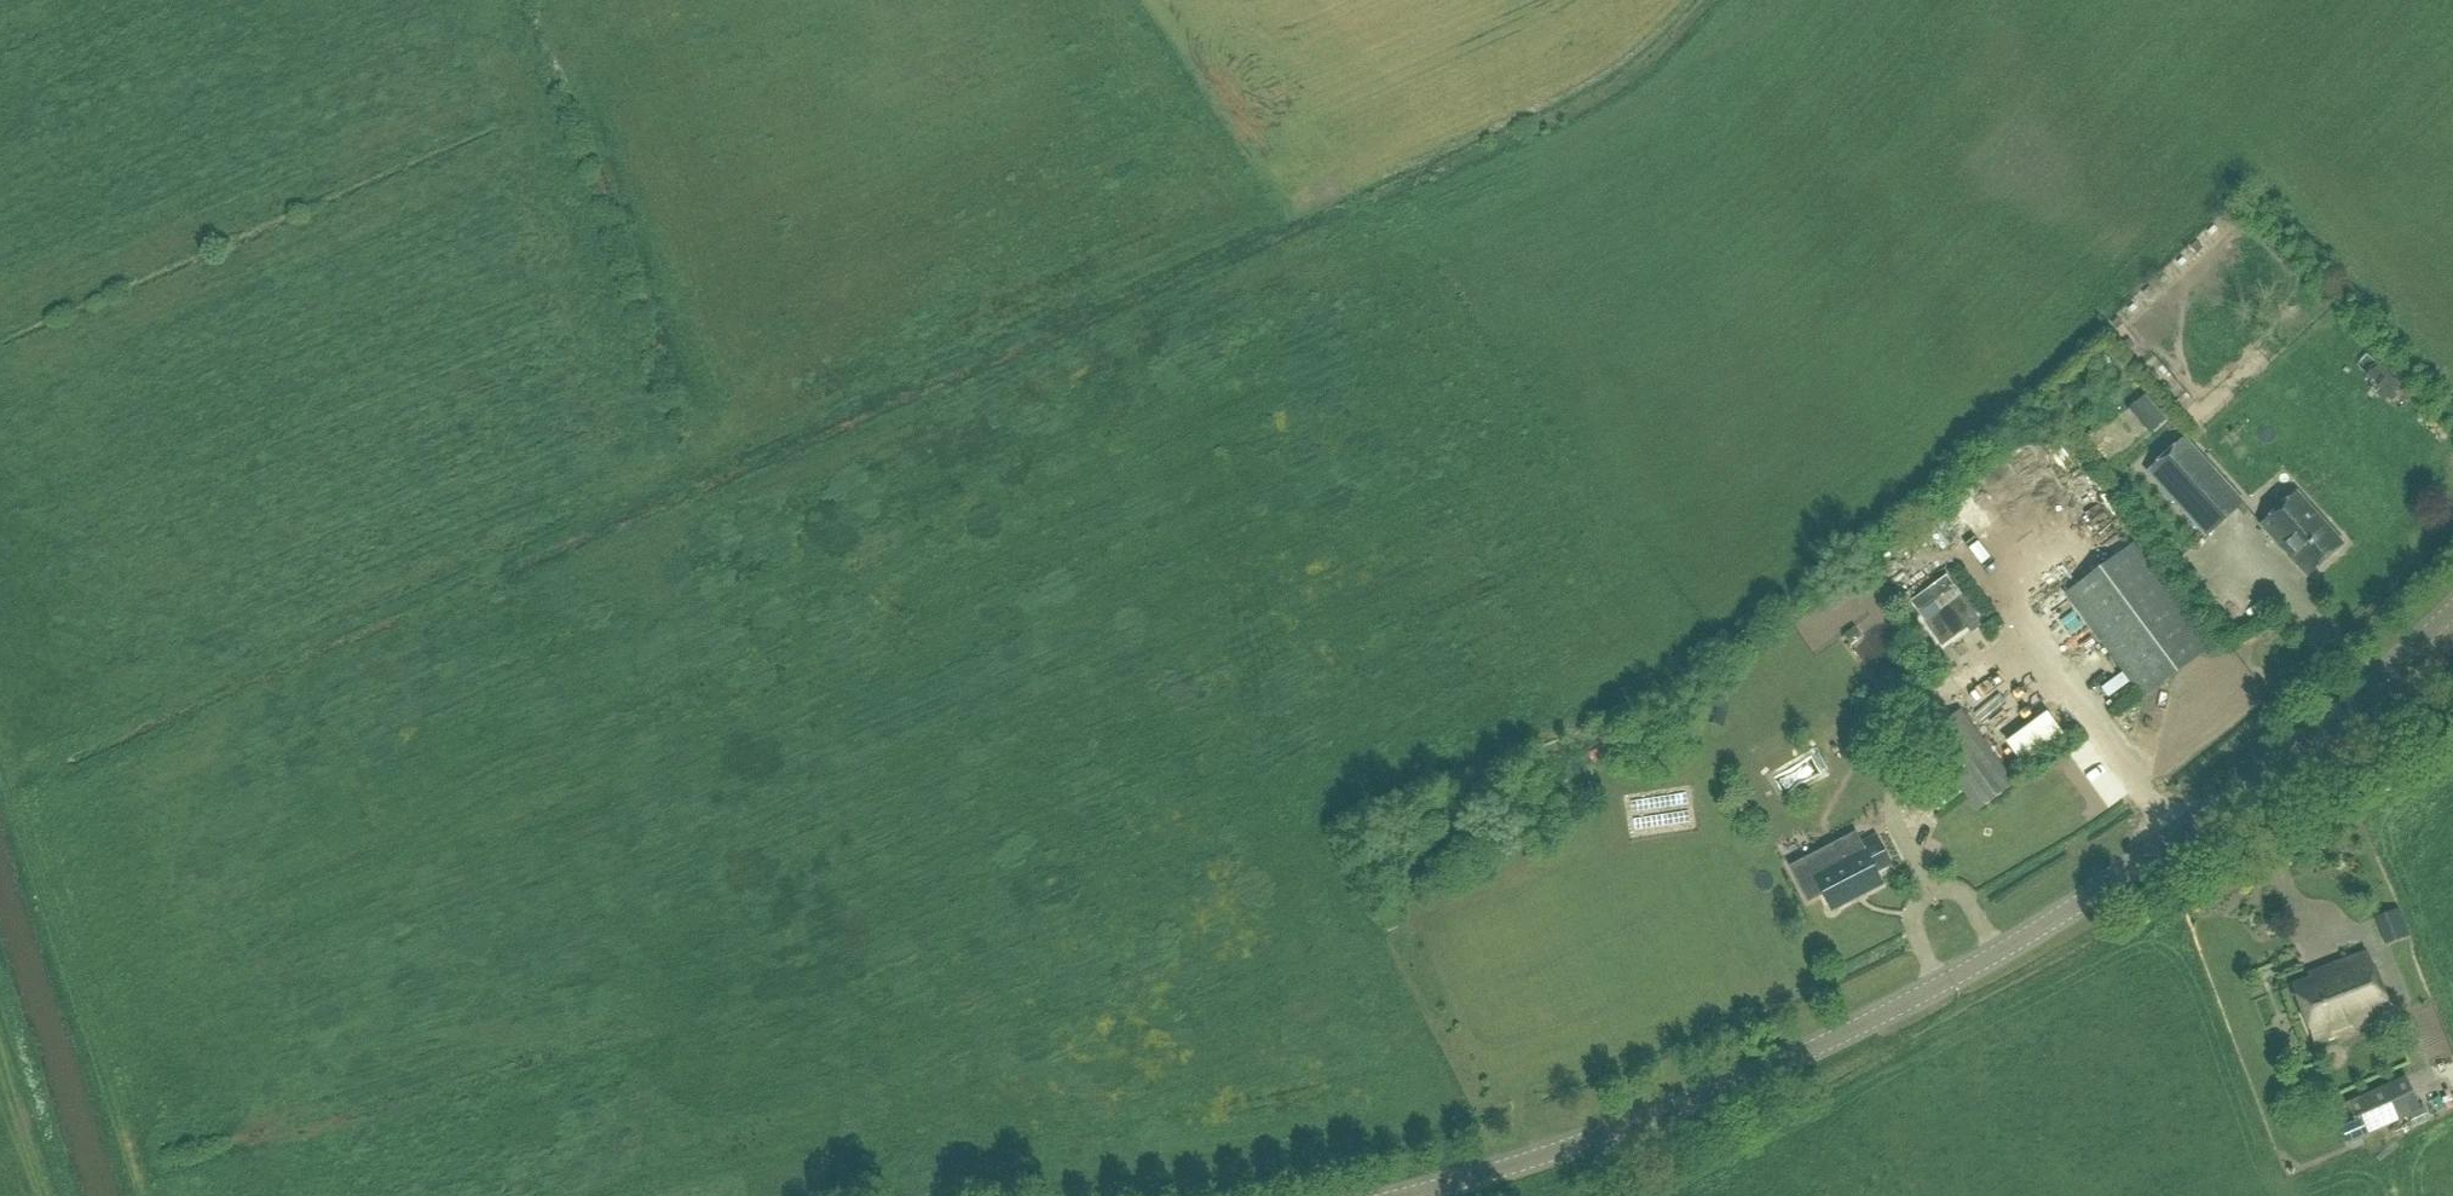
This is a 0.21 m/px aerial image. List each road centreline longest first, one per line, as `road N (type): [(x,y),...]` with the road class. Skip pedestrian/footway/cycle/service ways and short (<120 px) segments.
road 1 (tertiary): [(1406,1195),(1586,1142),(1722,1090),(1935,987),(2074,908),(2204,821),(2344,715),(2452,614)]

